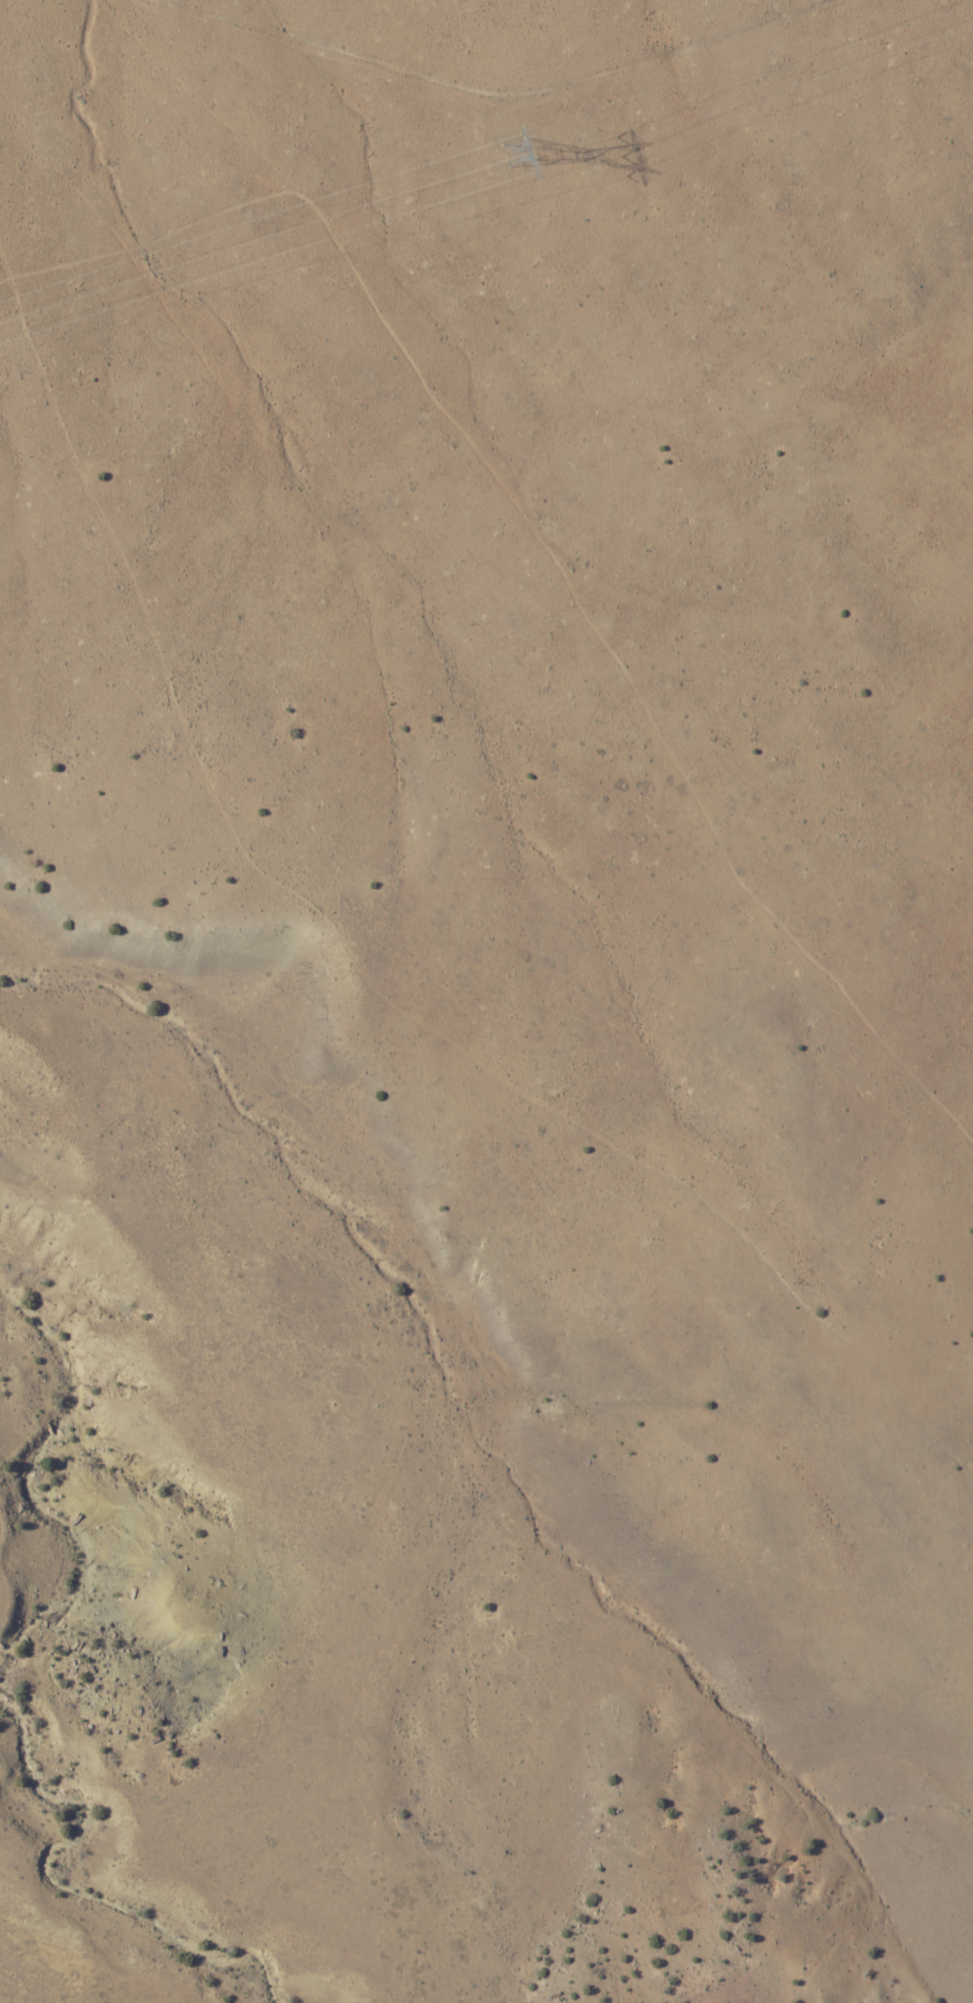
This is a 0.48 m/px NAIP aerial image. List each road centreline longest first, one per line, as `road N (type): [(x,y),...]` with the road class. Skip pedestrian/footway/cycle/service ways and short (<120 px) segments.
road 1 (track): [(235,0),(373,57),(499,86),(775,0)]

